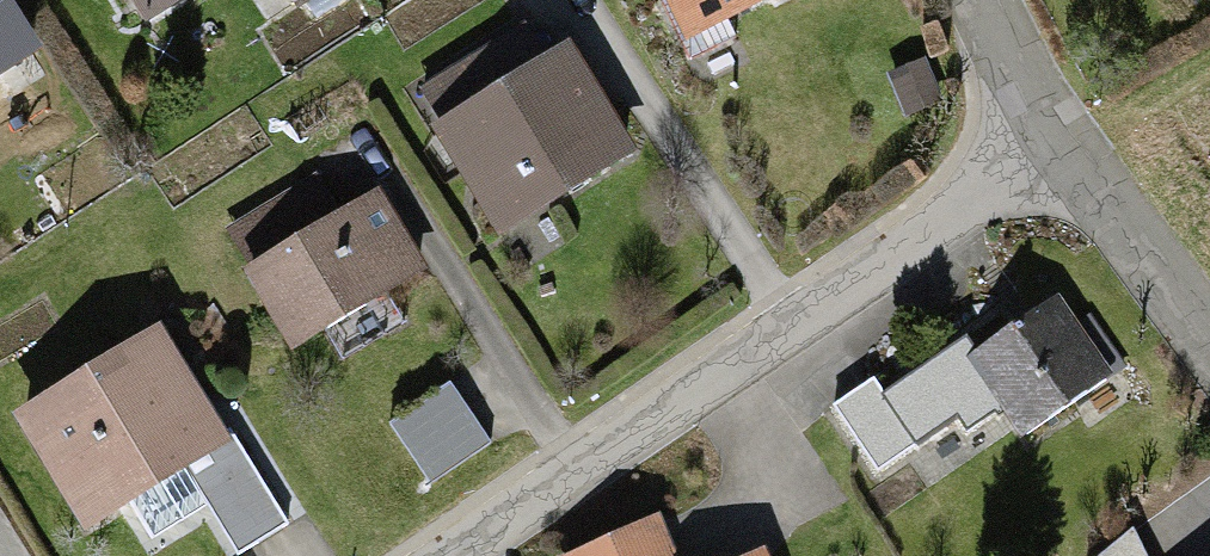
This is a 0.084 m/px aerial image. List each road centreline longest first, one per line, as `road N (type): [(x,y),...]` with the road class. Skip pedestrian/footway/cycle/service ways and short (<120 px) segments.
road 1 (residential): [(423,555),(1062,114)]
road 2 (residential): [(1209,326),(1062,114)]
road 3 (residential): [(1062,114),(996,0)]

